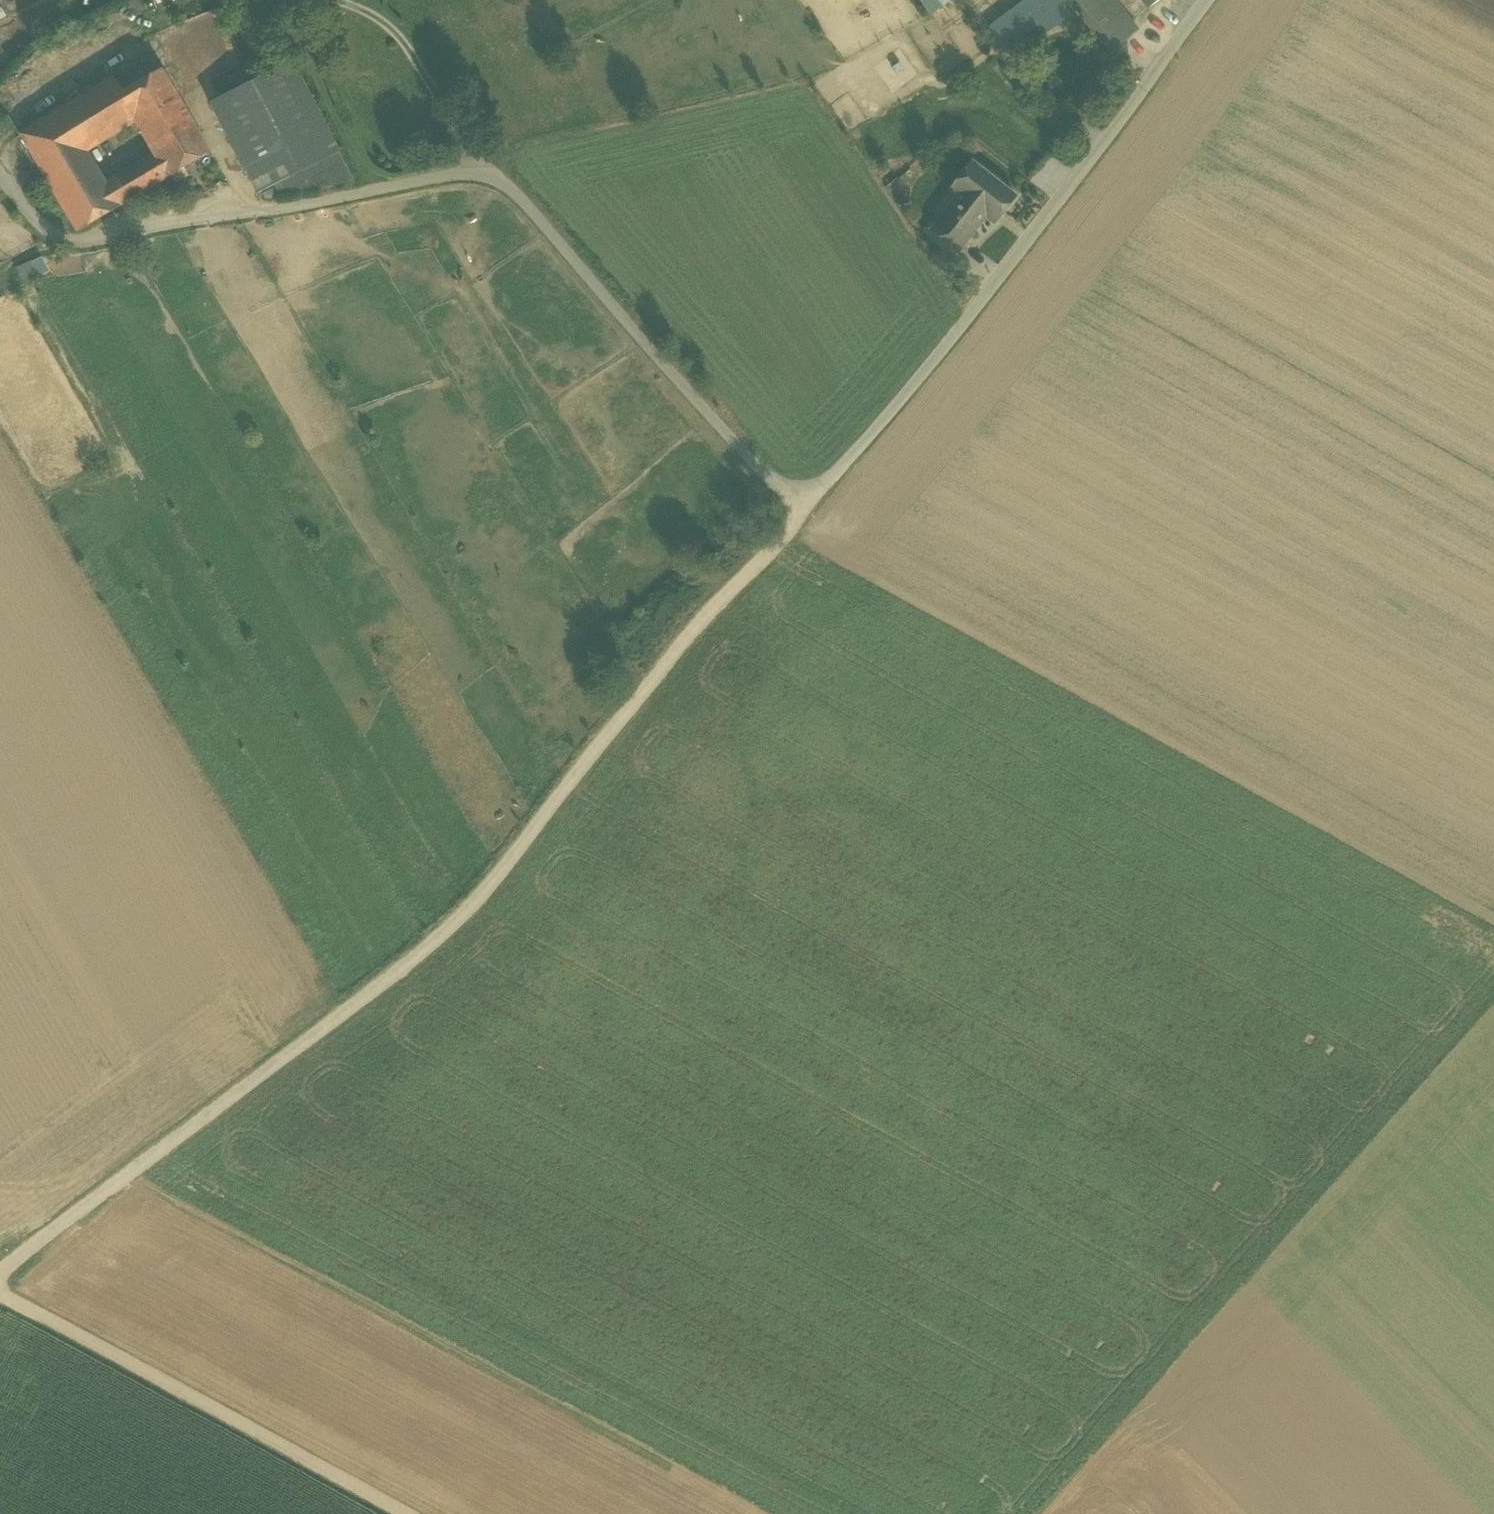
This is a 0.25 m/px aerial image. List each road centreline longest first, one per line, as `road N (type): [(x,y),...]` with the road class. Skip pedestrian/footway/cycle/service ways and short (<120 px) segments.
road 1 (track): [(0,1267),(309,1029),(488,875),(664,655),(802,509),(1204,0)]
road 2 (track): [(802,509),(758,469),(525,195),(496,173),(450,163),(94,242),(59,235),(0,177)]
road 3 (track): [(0,1295),(407,1513)]

